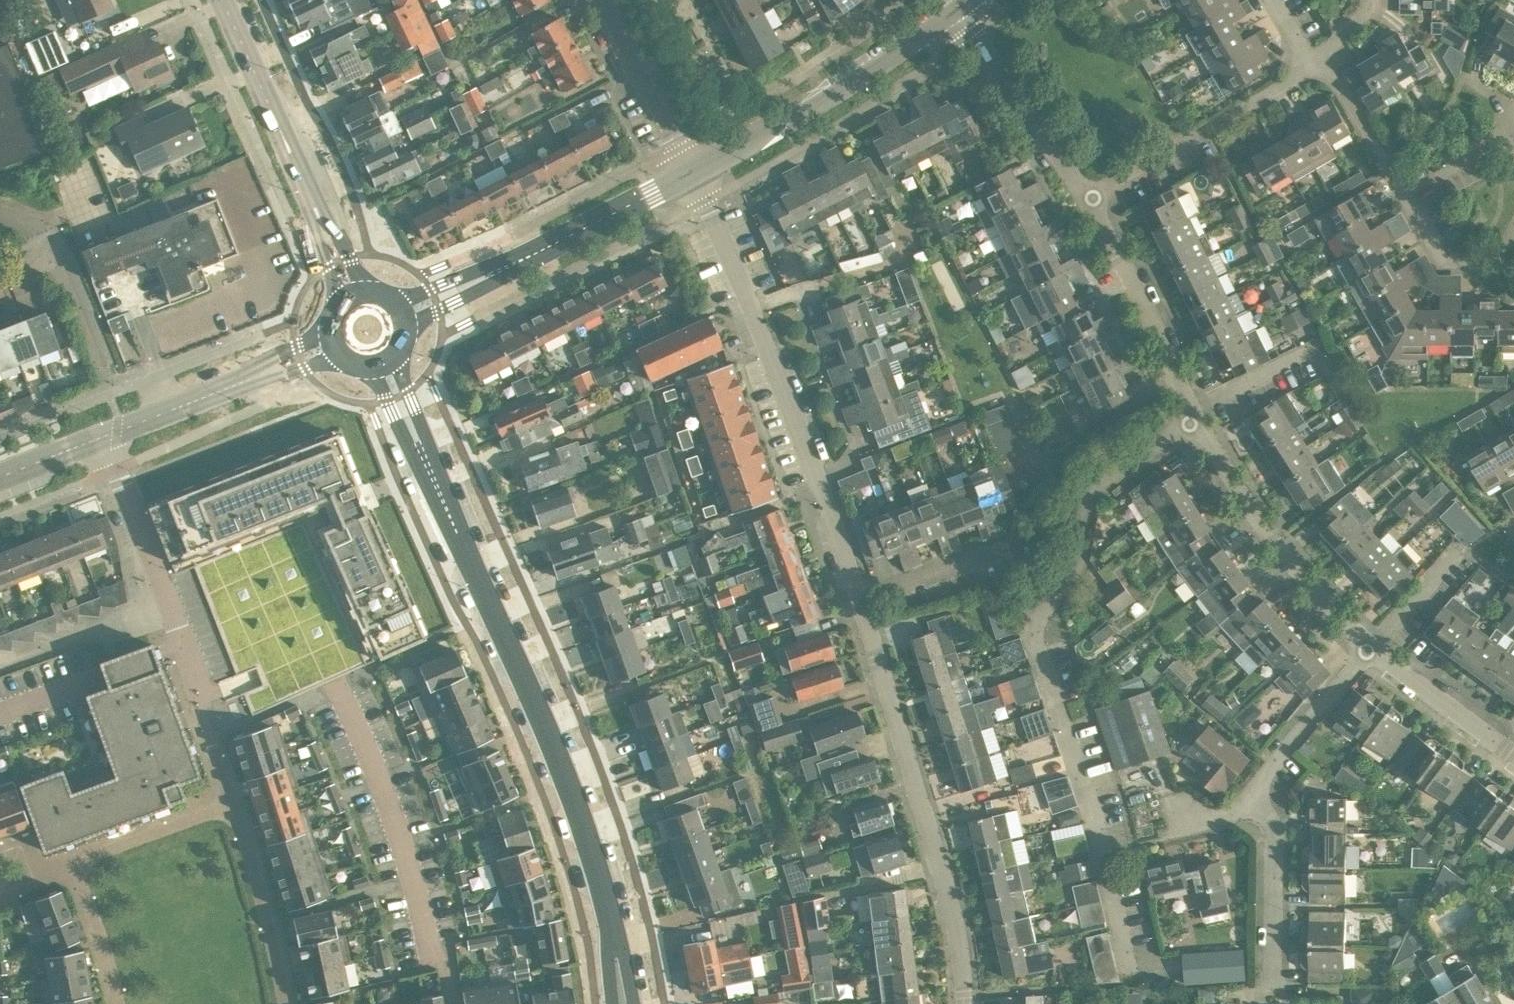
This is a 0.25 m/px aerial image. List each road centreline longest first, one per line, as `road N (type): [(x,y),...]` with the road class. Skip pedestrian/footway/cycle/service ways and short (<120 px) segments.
road 1 (secondary): [(627,1003),(611,916),(573,800),(383,364)]
road 2 (residential): [(856,597),(692,172)]
road 3 (residential): [(965,1003),(955,914),(856,597)]
road 4 (residential): [(227,793),(114,470),(117,431)]
road 5 (tertiary): [(403,314),(692,172)]
road 6 (secondary): [(352,292),(226,0)]
road 7 (tertiary): [(692,172),(954,14)]
road 8 (residential): [(1369,645),(1316,593),(1193,421)]
road 9 (residential): [(1090,200),(1305,68)]
road 10 (residential): [(1193,421),(1090,200)]
road 11 (residential): [(1090,200),(954,14)]
road 12 (tertiary): [(117,431),(330,345)]
road 13 (residential): [(692,172),(600,0)]
road 14 (residential): [(1263,801),(1261,782),(1273,763),(1369,645)]
road 15 (residential): [(1271,981),(1272,832),(1263,801)]
road 16 (residential): [(1513,754),(1369,645)]
road 17 (residential): [(856,597),(1021,538)]
road 18 (residential): [(1402,194),(1446,262),(1491,262),(1513,234)]
road 19 (residential): [(1319,56),(1402,194)]
road 20 (residential): [(1193,421),(1209,399),(1307,354)]
road 21 (residential): [(1369,645),(1458,547)]
road 22 (residential): [(1512,123),(1402,194)]
road 23 (tertiary): [(0,477),(117,431)]

